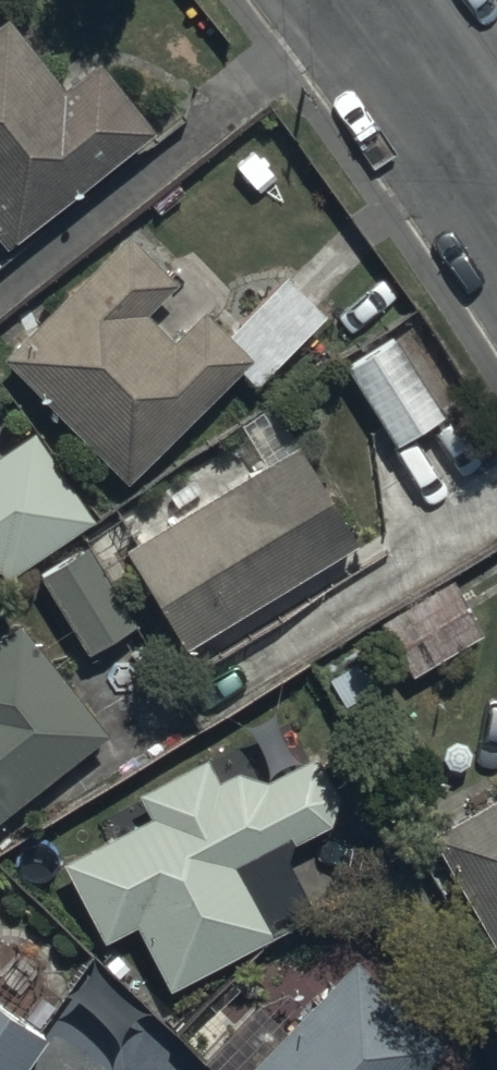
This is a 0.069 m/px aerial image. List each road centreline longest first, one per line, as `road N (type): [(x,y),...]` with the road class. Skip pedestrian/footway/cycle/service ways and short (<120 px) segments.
road 1 (residential): [(380,0),(496,173)]

